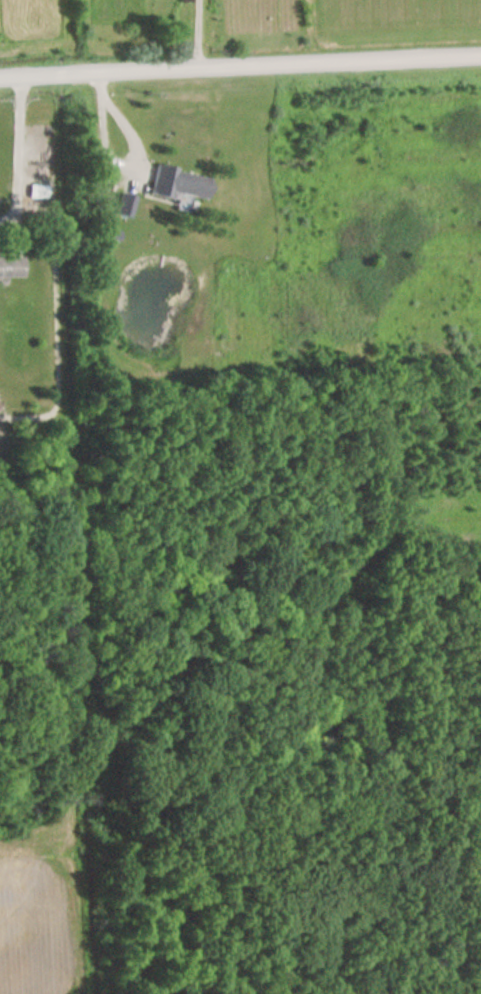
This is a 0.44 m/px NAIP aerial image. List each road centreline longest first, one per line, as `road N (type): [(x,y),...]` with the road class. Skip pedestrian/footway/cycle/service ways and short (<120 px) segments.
road 1 (residential): [(0,78),(480,56)]

